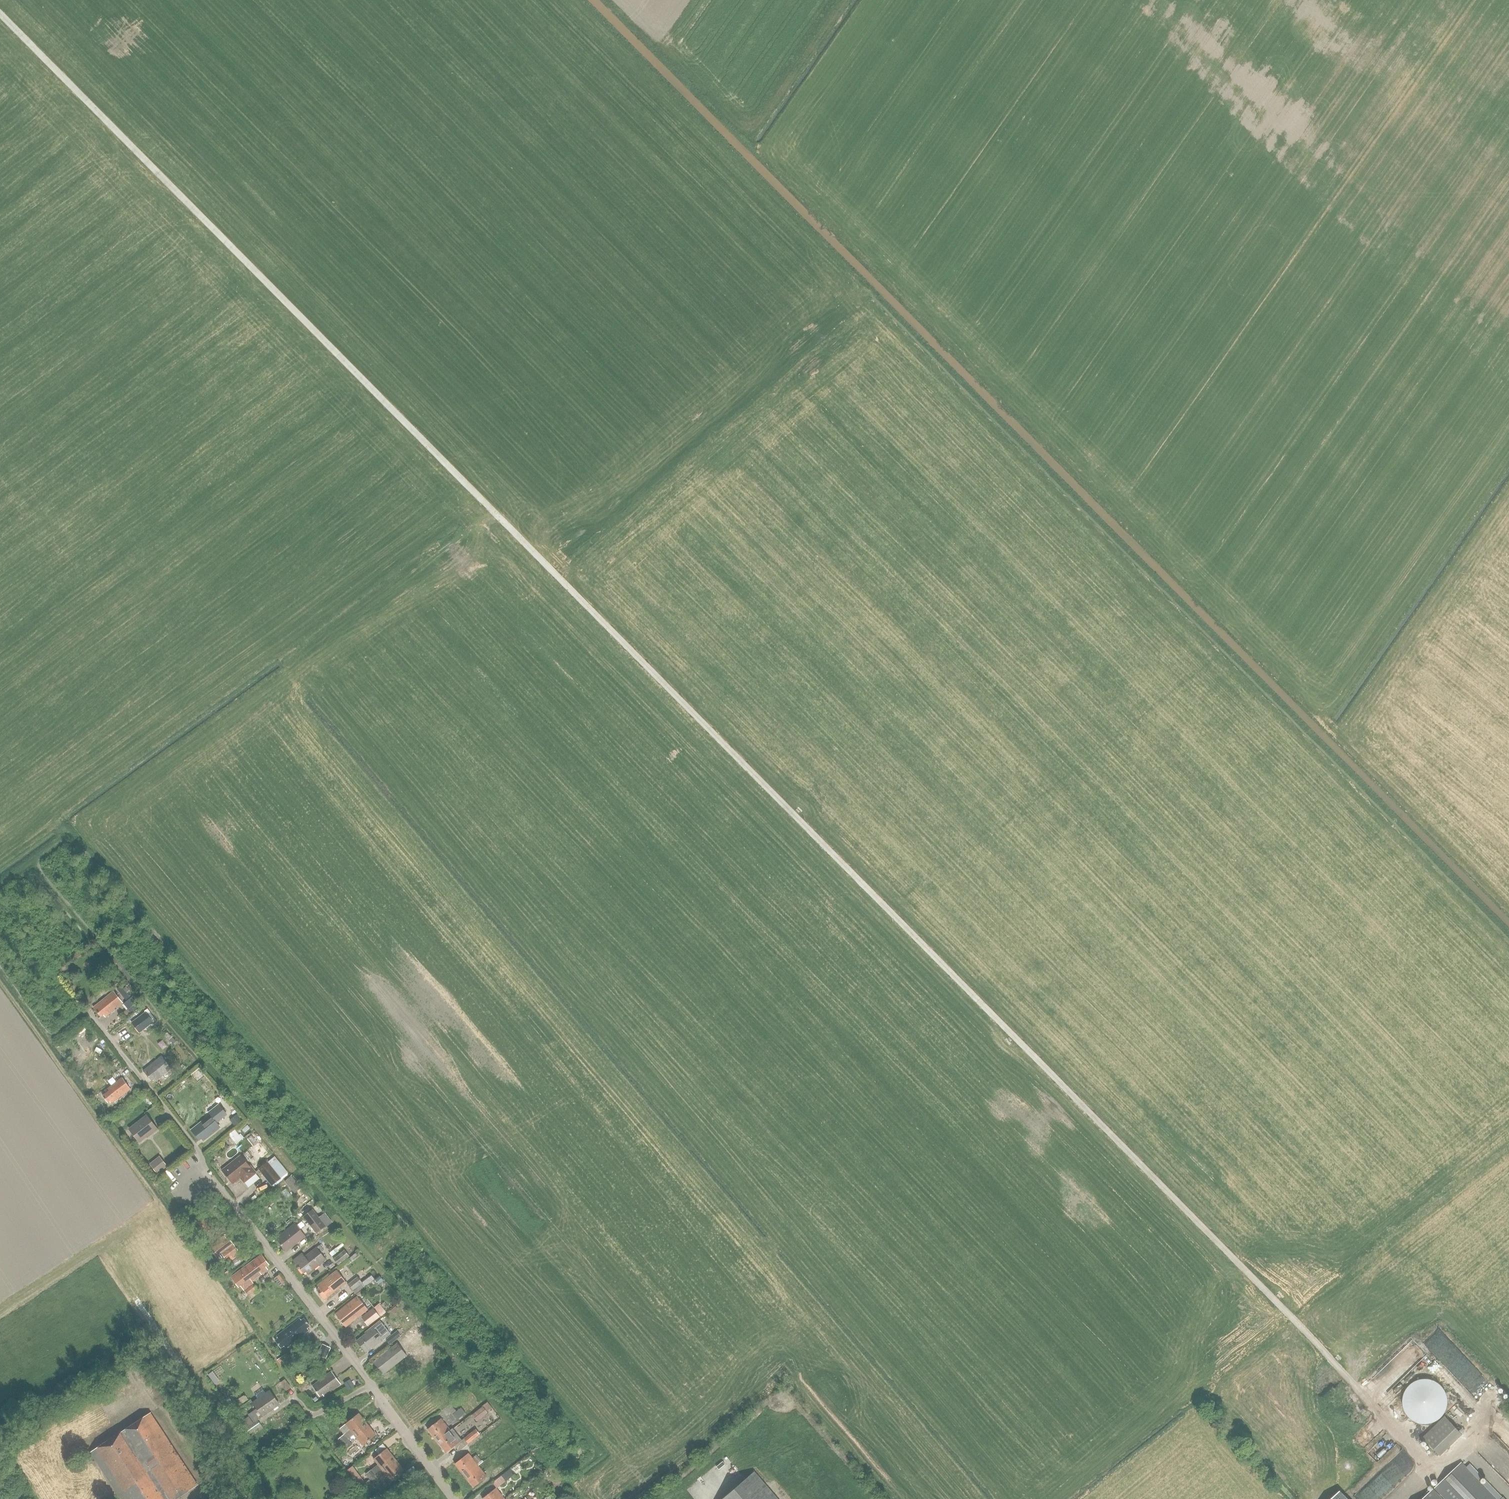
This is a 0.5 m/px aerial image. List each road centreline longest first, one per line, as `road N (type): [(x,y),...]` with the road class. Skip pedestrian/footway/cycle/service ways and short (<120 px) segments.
road 1 (residential): [(453,1498),(202,1168)]
road 2 (unclassified): [(269,1498),(154,1325)]

